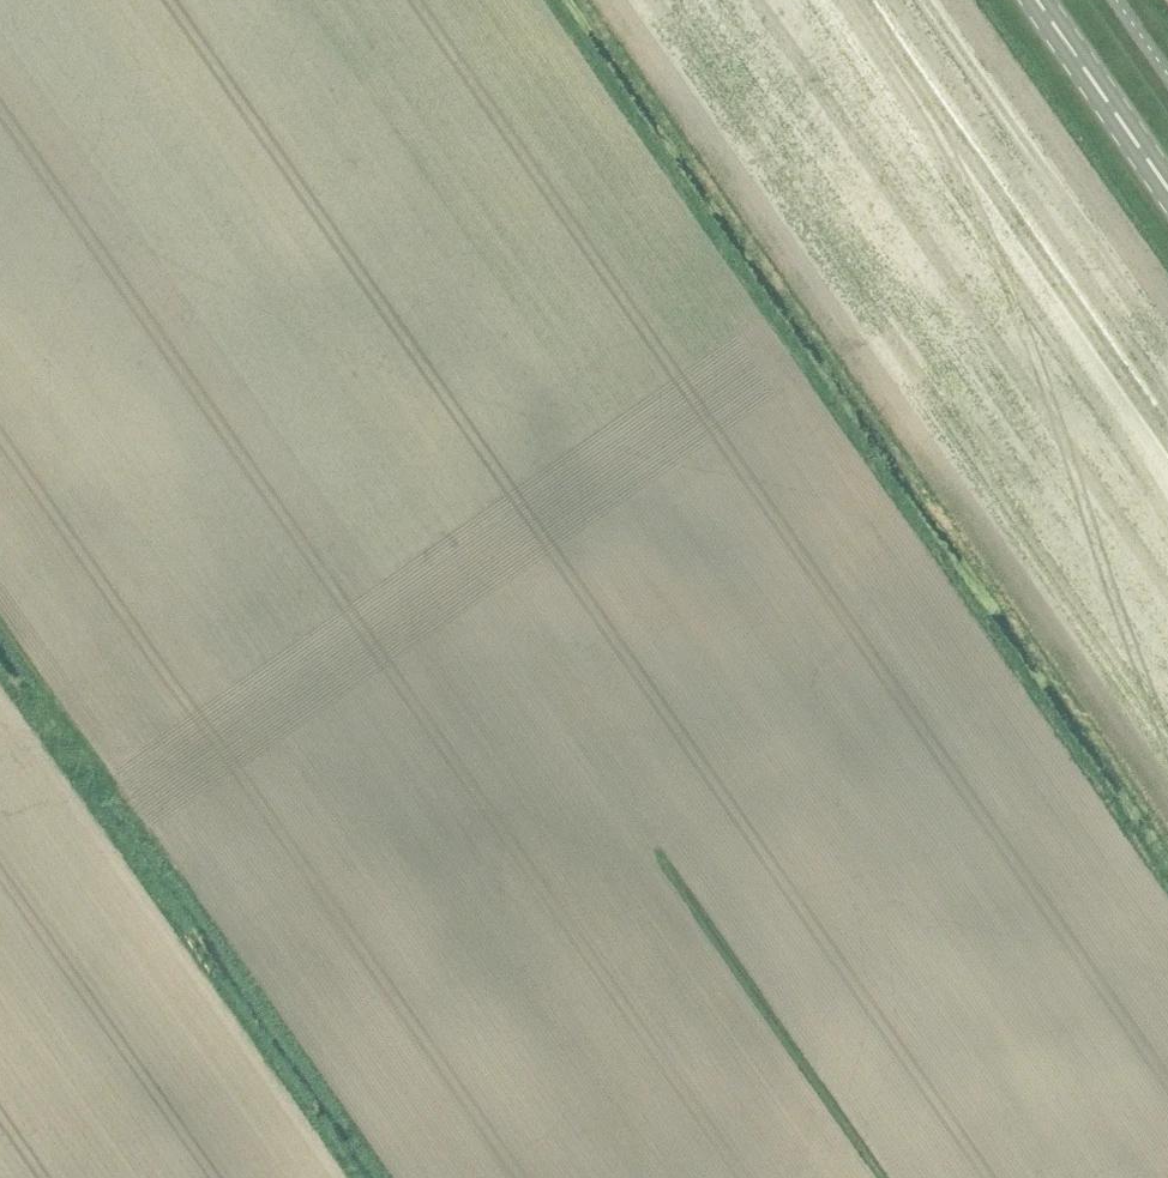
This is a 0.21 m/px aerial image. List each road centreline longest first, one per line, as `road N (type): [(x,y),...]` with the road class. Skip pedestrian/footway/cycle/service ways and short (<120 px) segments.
road 1 (primary): [(1167,186),(1039,0)]

